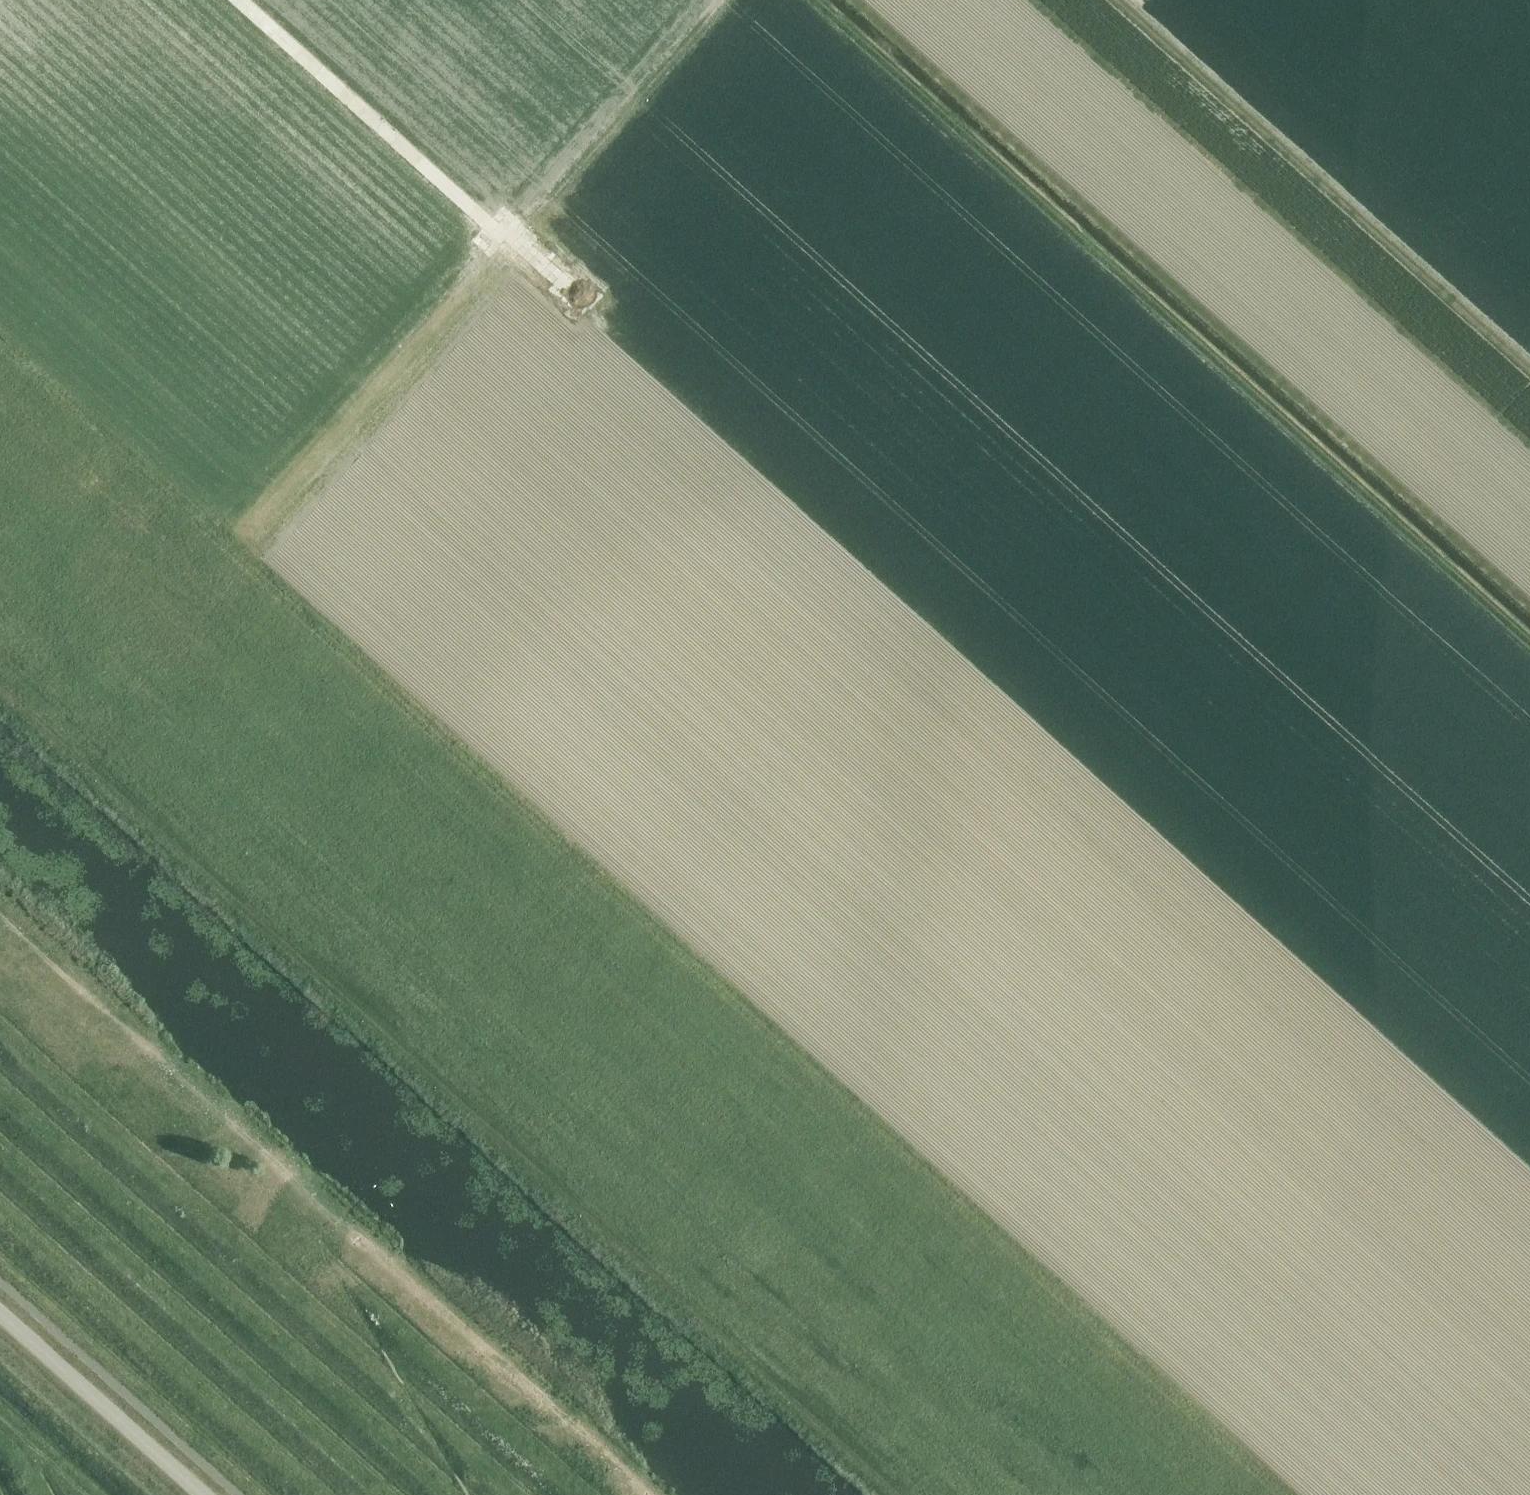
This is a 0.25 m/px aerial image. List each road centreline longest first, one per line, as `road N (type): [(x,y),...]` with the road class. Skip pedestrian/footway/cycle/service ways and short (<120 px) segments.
road 1 (unclassified): [(201,1494),(0,1313)]

